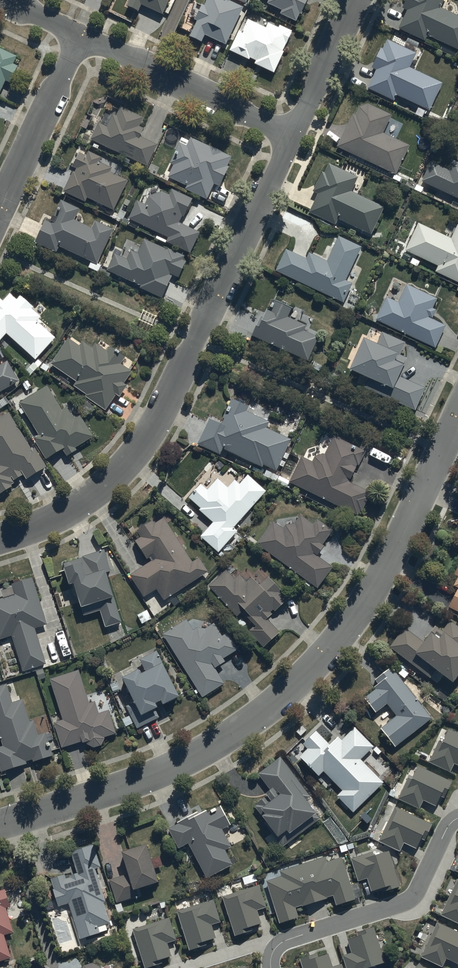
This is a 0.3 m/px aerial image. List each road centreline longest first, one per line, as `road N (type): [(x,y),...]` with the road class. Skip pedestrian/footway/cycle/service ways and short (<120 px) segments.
road 1 (residential): [(428,482),(389,565),(326,656),(249,724),(118,786),(0,821)]
road 2 (residential): [(291,137),(152,434),(88,507),(0,541)]
road 3 (residential): [(273,967),(279,946),(291,939),(415,897),(457,818)]
road 4 (residential): [(291,137),(79,37)]
road 5 (residential): [(79,37),(0,211)]
road 6 (residential): [(355,0),(291,137)]

